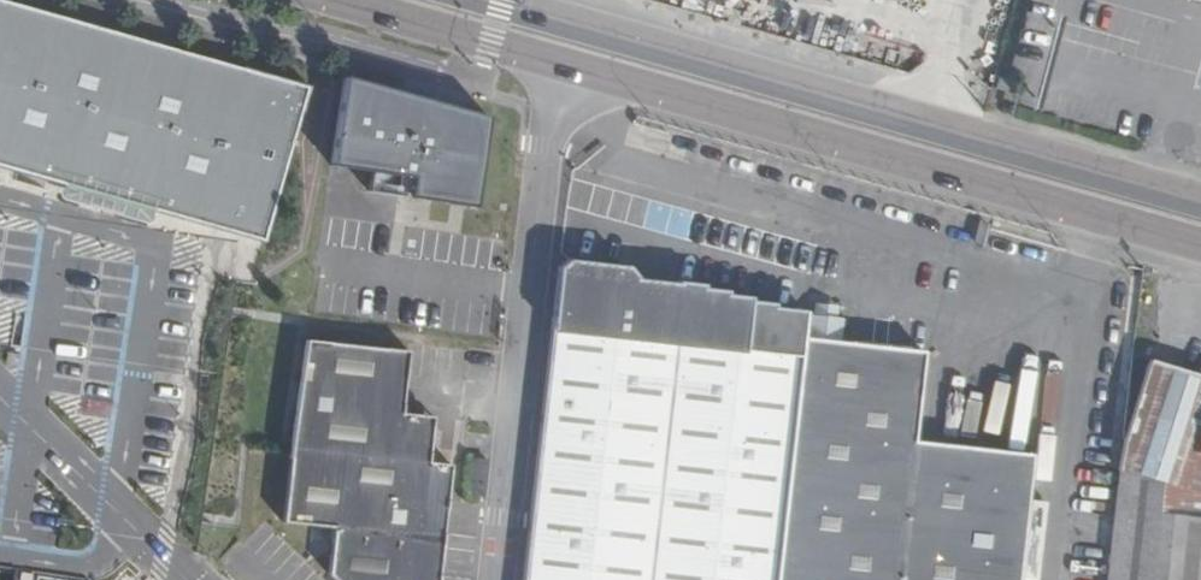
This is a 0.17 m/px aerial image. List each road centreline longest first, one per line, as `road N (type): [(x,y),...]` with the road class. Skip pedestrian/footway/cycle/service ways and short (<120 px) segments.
road 1 (primary): [(330,0),(1200,245)]
road 2 (primary): [(1200,202),(488,0)]

